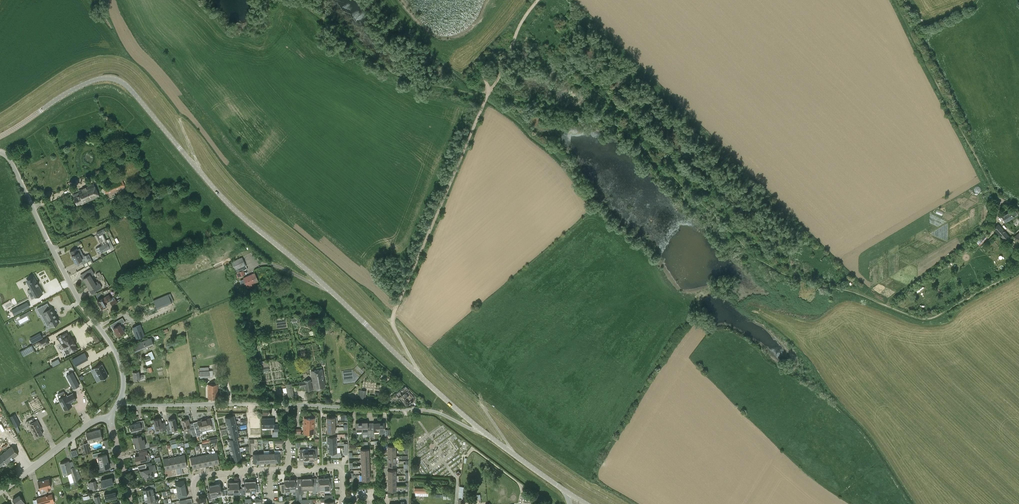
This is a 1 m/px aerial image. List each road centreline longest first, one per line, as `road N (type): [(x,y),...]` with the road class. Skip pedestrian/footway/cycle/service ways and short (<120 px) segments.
road 1 (tertiary): [(483,431),(216,195),(120,81),(82,84),(0,136)]
road 2 (residential): [(483,431),(420,409),(120,400)]
road 3 (track): [(421,378),(393,321),(491,93)]
road 4 (residential): [(120,400),(119,358),(83,307),(0,152)]
road 5 (track): [(895,0),(1000,203)]
road 6 (track): [(491,93),(408,77),(307,0)]
road 7 (track): [(852,290),(930,319),(1018,271)]
road 8 (residential): [(0,490),(109,417)]

